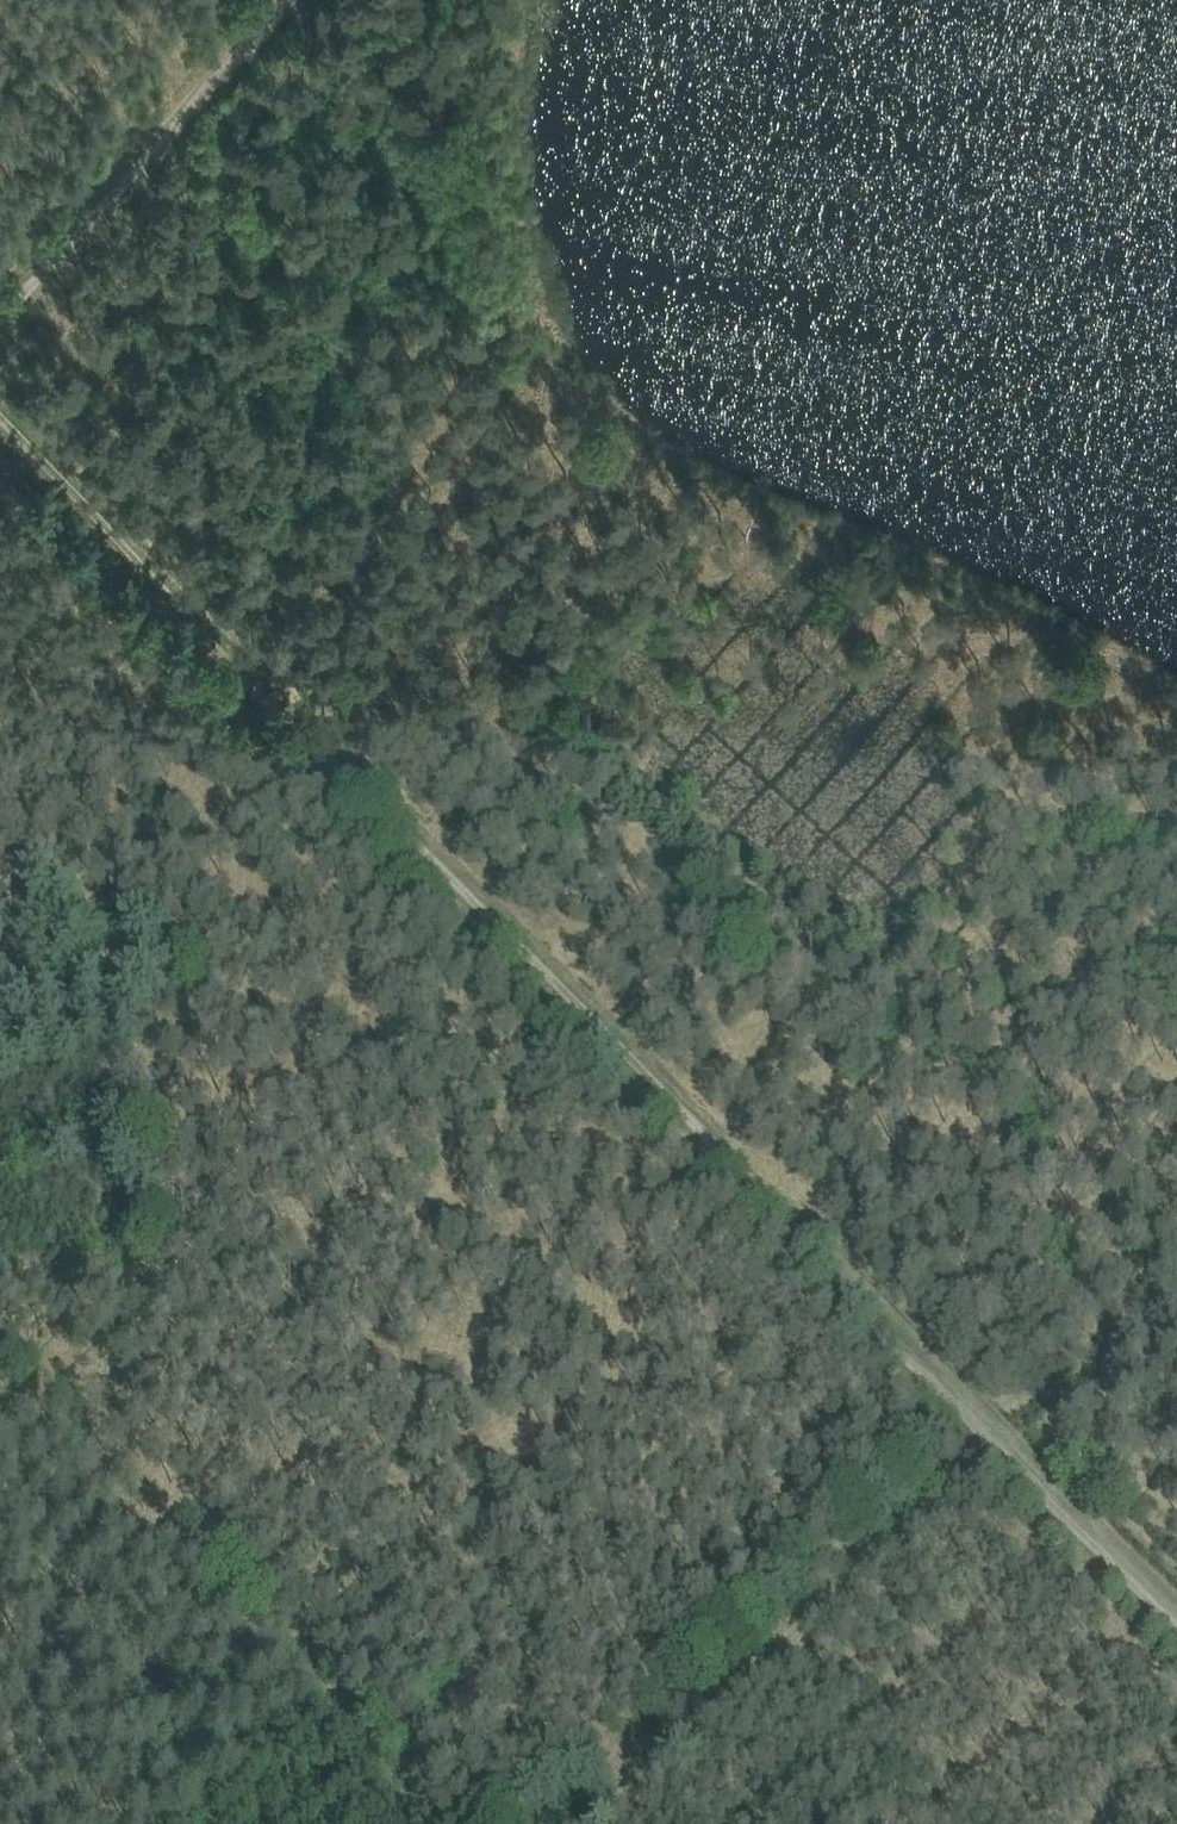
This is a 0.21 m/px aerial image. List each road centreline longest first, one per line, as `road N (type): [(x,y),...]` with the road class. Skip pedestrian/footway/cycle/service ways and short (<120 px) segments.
road 1 (track): [(0,418),(553,978),(989,1439)]
road 2 (track): [(989,1439),(544,1823)]
road 3 (track): [(1176,1625),(989,1439)]

